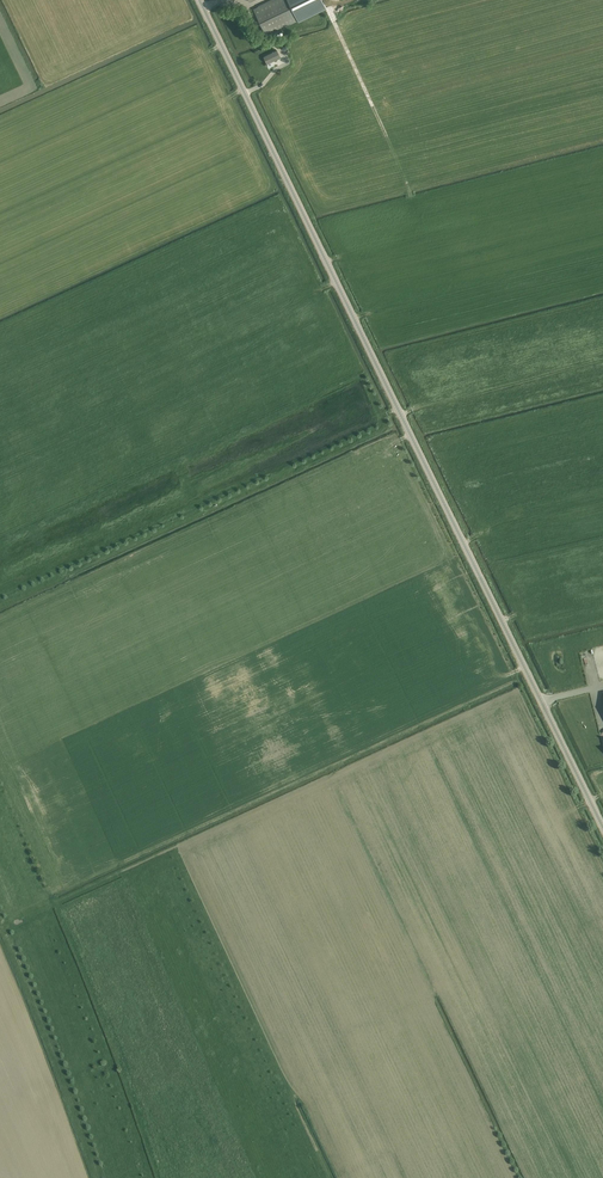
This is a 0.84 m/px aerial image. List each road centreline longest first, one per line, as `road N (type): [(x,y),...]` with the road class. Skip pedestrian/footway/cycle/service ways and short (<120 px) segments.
road 1 (tertiary): [(602,821),(198,0)]

